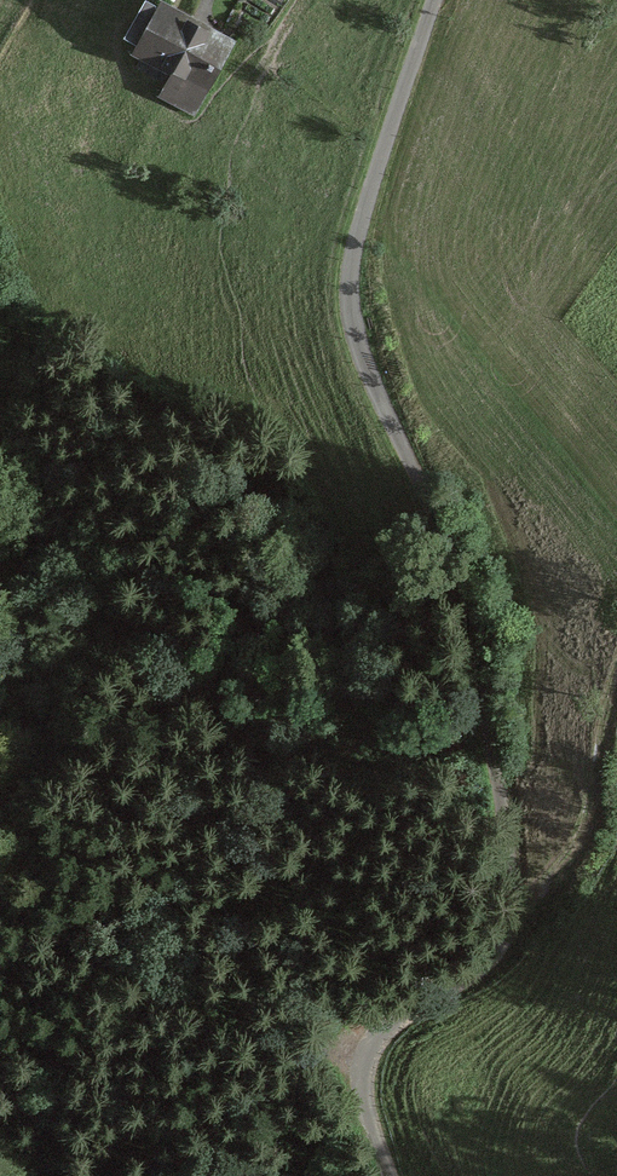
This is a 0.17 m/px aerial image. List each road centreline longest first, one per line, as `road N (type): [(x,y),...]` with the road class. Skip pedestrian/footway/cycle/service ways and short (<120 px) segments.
road 1 (track): [(513,900),(463,600),(367,368),(351,305),(362,224),(435,0)]
road 2 (track): [(386,1175),(363,1102),(372,1045),(494,955),(513,900)]
road 3 (track): [(513,900),(549,892),(595,813),(616,687)]

